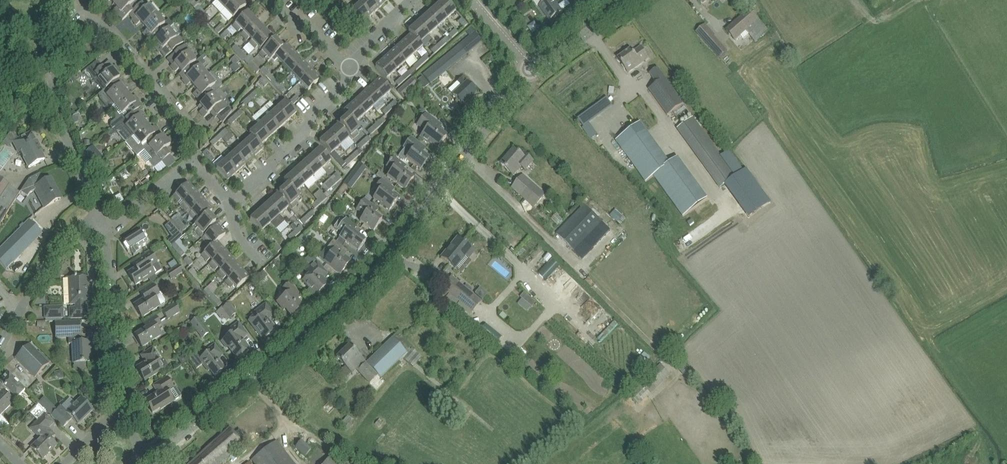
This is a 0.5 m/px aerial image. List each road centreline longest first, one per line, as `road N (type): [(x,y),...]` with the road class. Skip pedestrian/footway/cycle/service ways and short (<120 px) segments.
road 1 (tertiary): [(143,461),(349,301),(534,72)]
road 2 (residential): [(193,166),(187,130),(166,100),(116,39),(68,1)]
road 3 (residential): [(232,205),(307,131),(311,115),(347,83),(348,69)]
road 4 (residential): [(125,407),(103,231)]
road 5 (residential): [(0,345),(62,238),(100,221)]
road 6 (tertiary): [(534,72),(635,0)]
road 7 (residential): [(100,221),(56,106)]

